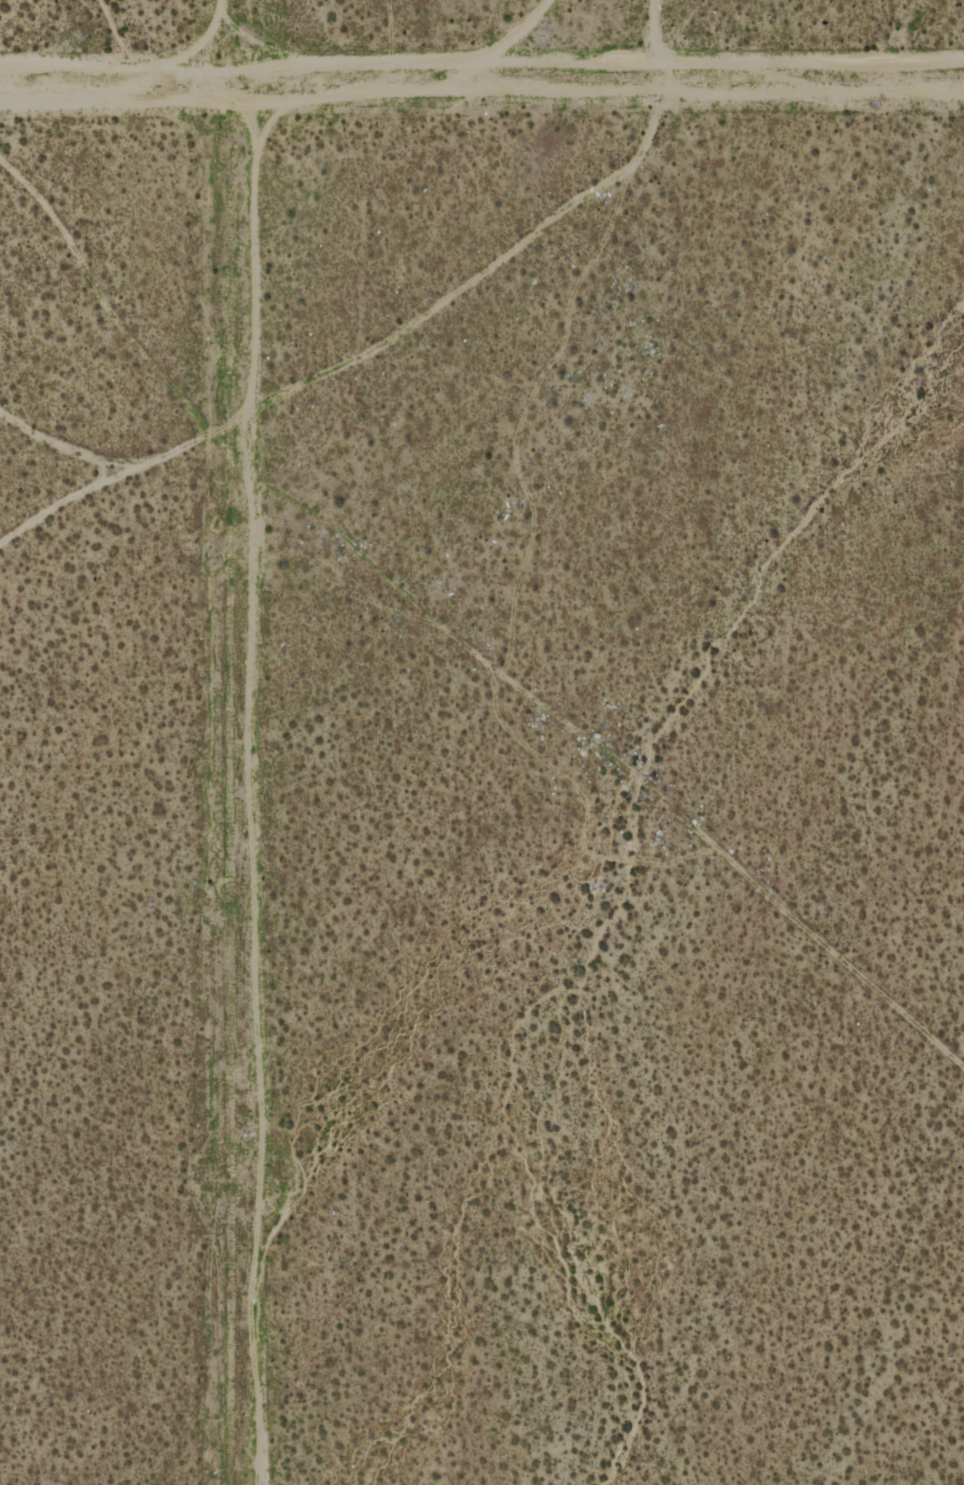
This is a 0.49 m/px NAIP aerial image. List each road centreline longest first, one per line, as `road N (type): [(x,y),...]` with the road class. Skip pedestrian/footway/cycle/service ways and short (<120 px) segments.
road 1 (track): [(247,1484),(211,86),(218,0)]
road 2 (track): [(963,61),(651,61),(211,86),(0,86)]

